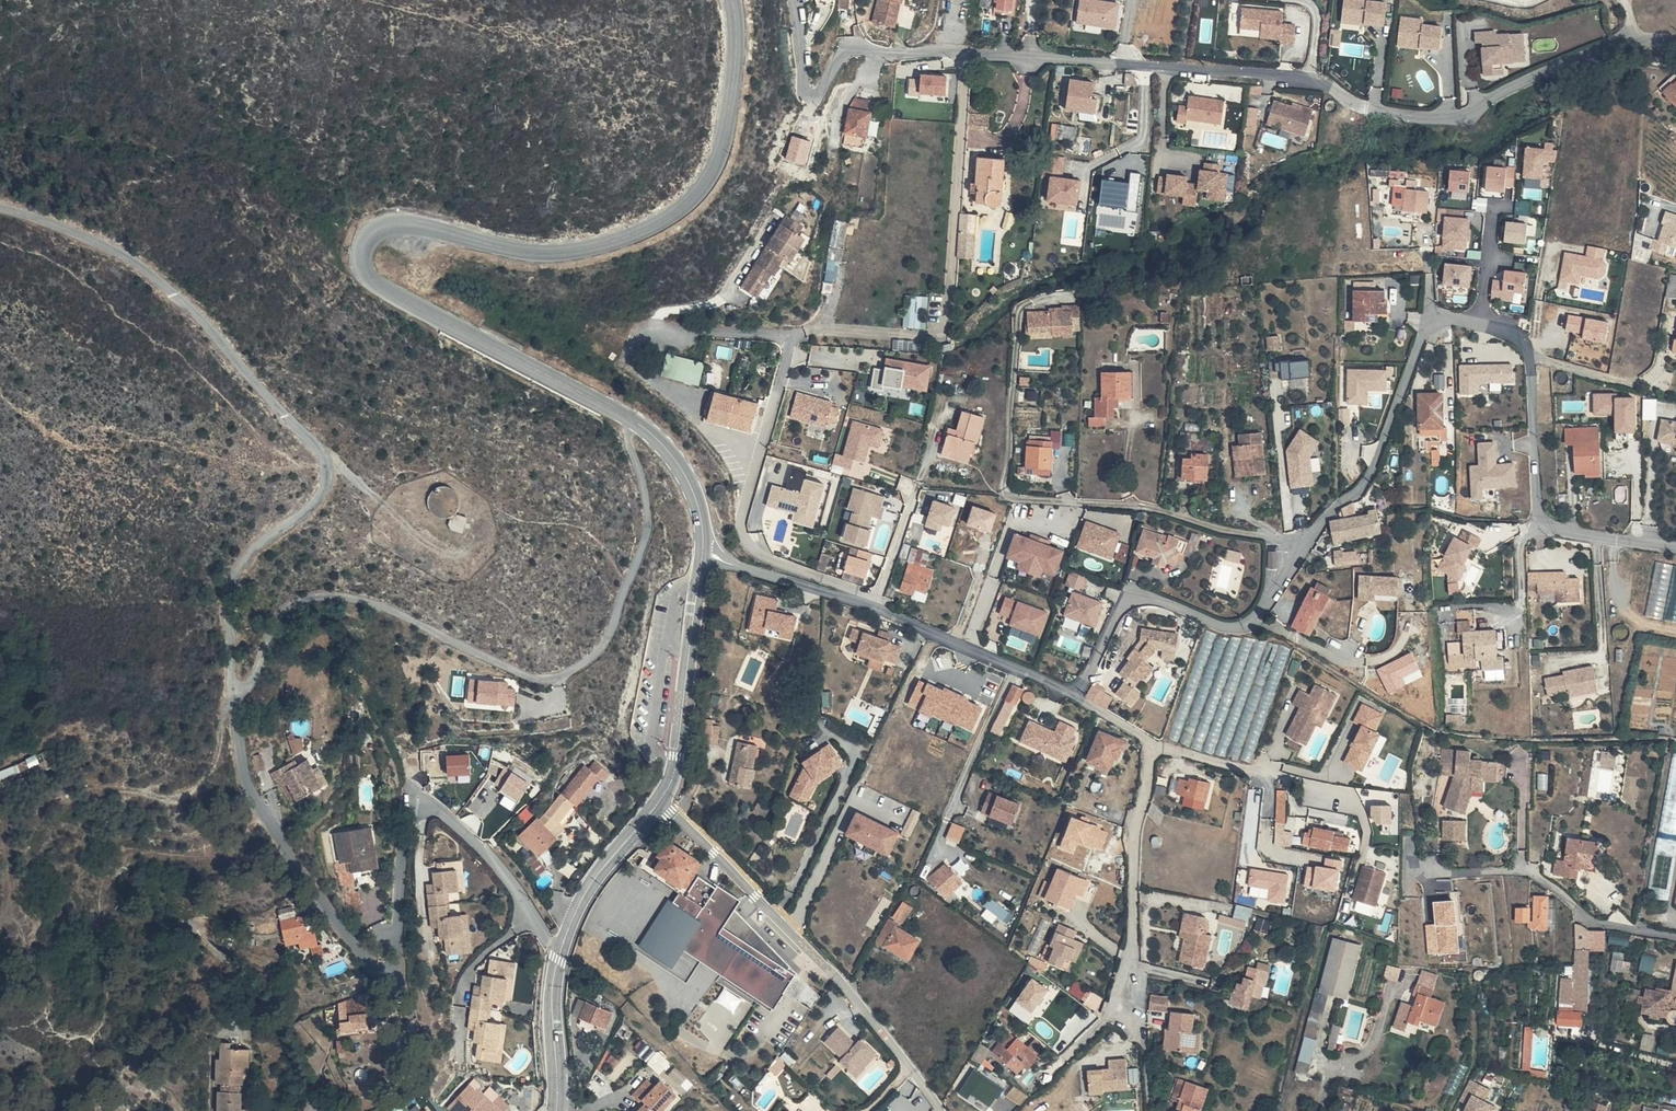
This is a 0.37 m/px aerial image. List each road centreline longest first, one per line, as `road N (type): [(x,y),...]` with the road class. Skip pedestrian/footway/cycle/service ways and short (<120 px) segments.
road 1 (residential): [(1675,40),(1649,37),(1589,56),(1449,118),(1376,111),(1325,83),(1286,75),(953,52),(852,49),(813,96),(804,87),(793,0)]
road 2 (residential): [(1076,695),(1130,600),(1152,599),(1237,630),(1258,617),(1328,517),(1365,485),(1435,320),(1489,326),(1531,358),(1546,523),(1675,548)]
road 3 (secondary): [(635,420),(380,286),(361,253),(376,232),(406,225),(520,252),(562,252),(602,246),(675,212),(703,186),(724,139),(738,37),(734,0)]
road 4 (residential): [(236,694),(248,792),(369,965),(389,968),(397,951),(402,836),(418,801),(448,818),(505,879),(540,932),(563,948)]
road 5 (residential): [(0,207),(87,238),(151,276),(324,457),(317,500),(250,551),(229,591),(236,694)]
road 6 (residential): [(236,694),(261,657),(272,622),(289,605),(312,598),(392,613),(523,676),(565,674),(609,634),(640,547),(646,512),(635,420)]
road 7 (residential): [(658,804),(753,886),(941,1110)]
road 8 (residential): [(702,550),(874,608),(1076,695)]
road 9 (residential): [(1150,1052),(1116,1003),(1133,936),(1146,739)]
road 10 (secondary): [(658,804),(675,768),(702,550)]
road 11 (track): [(236,694),(225,707),(209,776),(185,796),(85,790),(53,806)]
road 12 (residential): [(1146,739),(1344,792),(1362,811)]
road 13 (secondary): [(563,948),(589,888),(658,804)]
road 14 (secondary): [(556,1110),(553,993),(563,948)]
road 15 (secondary): [(702,550),(686,473),(635,420)]

